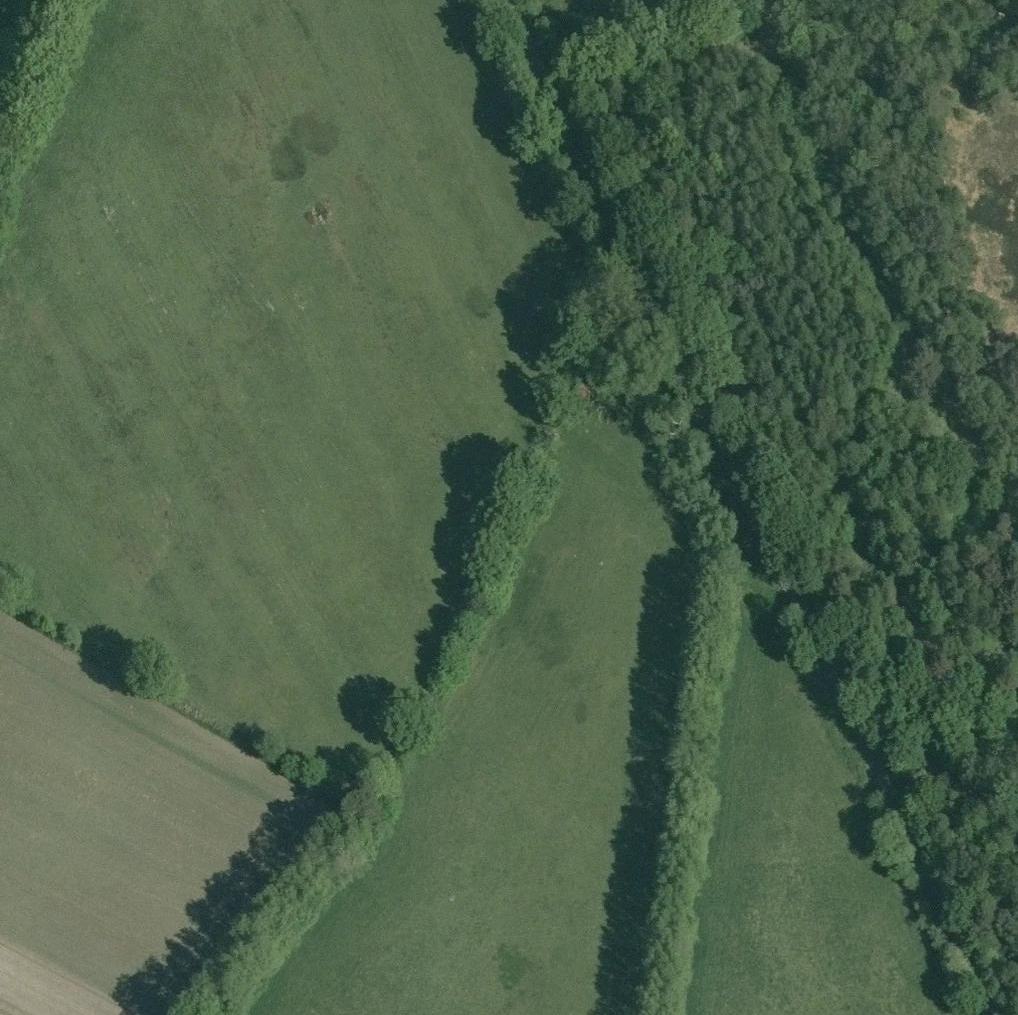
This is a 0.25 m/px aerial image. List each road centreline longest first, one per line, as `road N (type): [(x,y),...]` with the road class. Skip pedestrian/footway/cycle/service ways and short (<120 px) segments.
road 1 (track): [(997,1014),(508,0)]
road 2 (track): [(745,491),(692,1014)]
road 3 (track): [(46,0),(0,111)]

